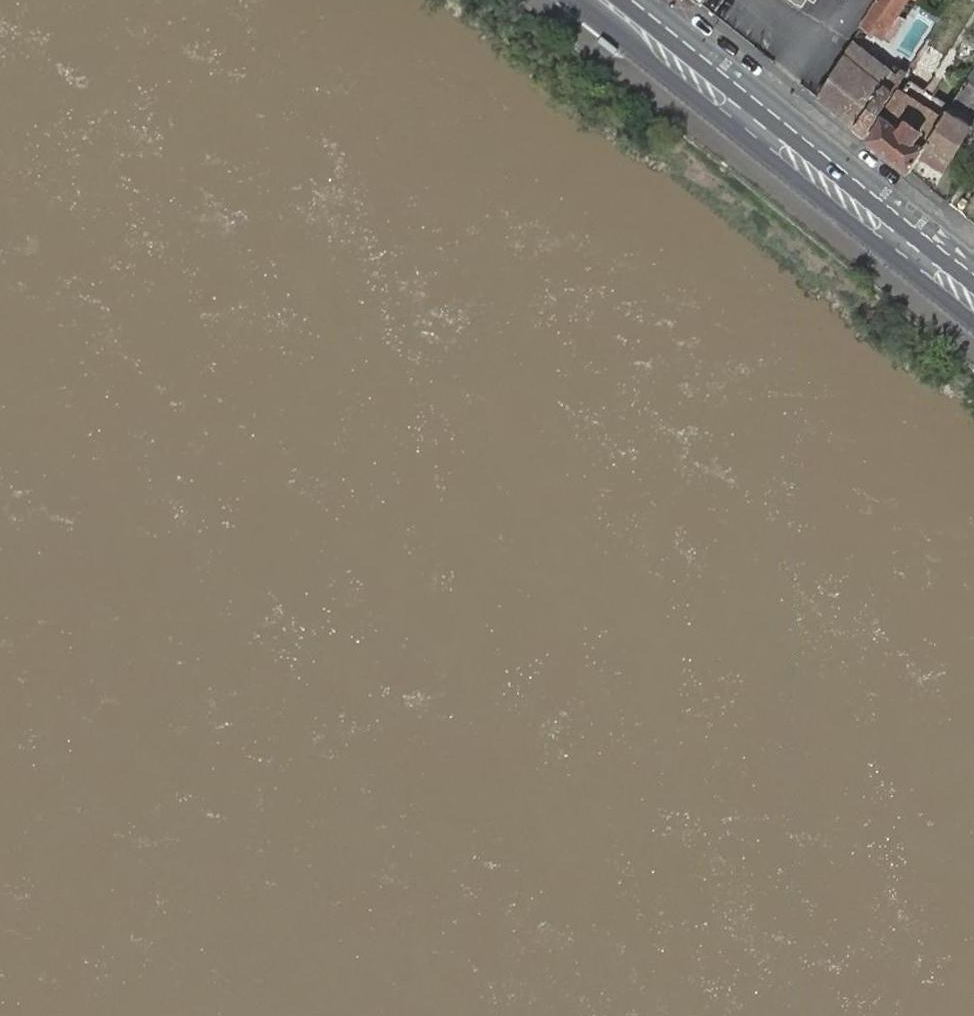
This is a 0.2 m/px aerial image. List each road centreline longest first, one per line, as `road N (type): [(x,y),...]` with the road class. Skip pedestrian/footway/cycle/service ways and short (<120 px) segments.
road 1 (secondary): [(575,0),(973,323)]
road 2 (secondary): [(973,274),(634,0)]

